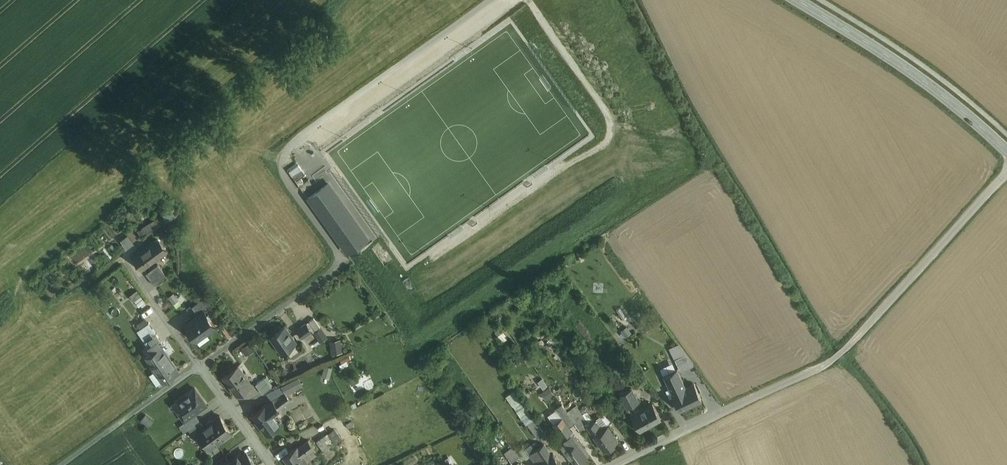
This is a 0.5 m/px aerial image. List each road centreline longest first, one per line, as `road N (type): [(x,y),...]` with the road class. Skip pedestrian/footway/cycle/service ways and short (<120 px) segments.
road 1 (residential): [(199,366),(342,260),(283,170),(287,148),(489,0)]
road 2 (residential): [(618,464),(841,355),(1006,173)]
road 3 (tertiary): [(798,0),(917,75),(1006,150)]
road 4 (residential): [(61,464),(199,366)]
road 5 (residential): [(122,258),(199,366)]
road 6 (residential): [(199,366),(270,464)]

